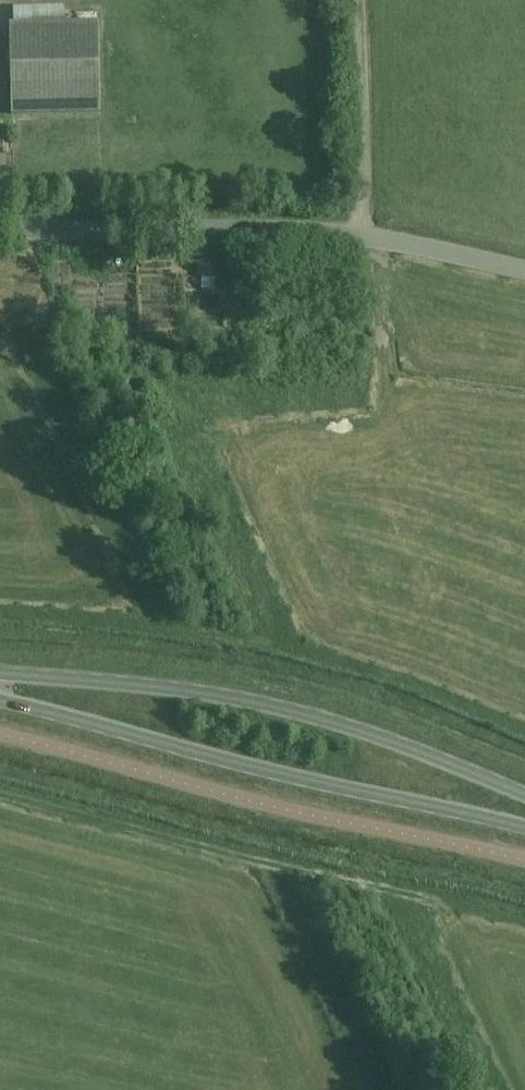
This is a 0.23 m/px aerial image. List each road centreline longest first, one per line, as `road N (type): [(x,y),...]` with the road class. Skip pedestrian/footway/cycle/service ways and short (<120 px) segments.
road 1 (primary): [(524,793),(361,729),(268,703),(0,672)]
road 2 (primary): [(0,698),(248,765),(524,825)]
road 3 (unclassified): [(0,228),(324,231),(524,269)]
road 4 (track): [(356,0),(360,234)]

